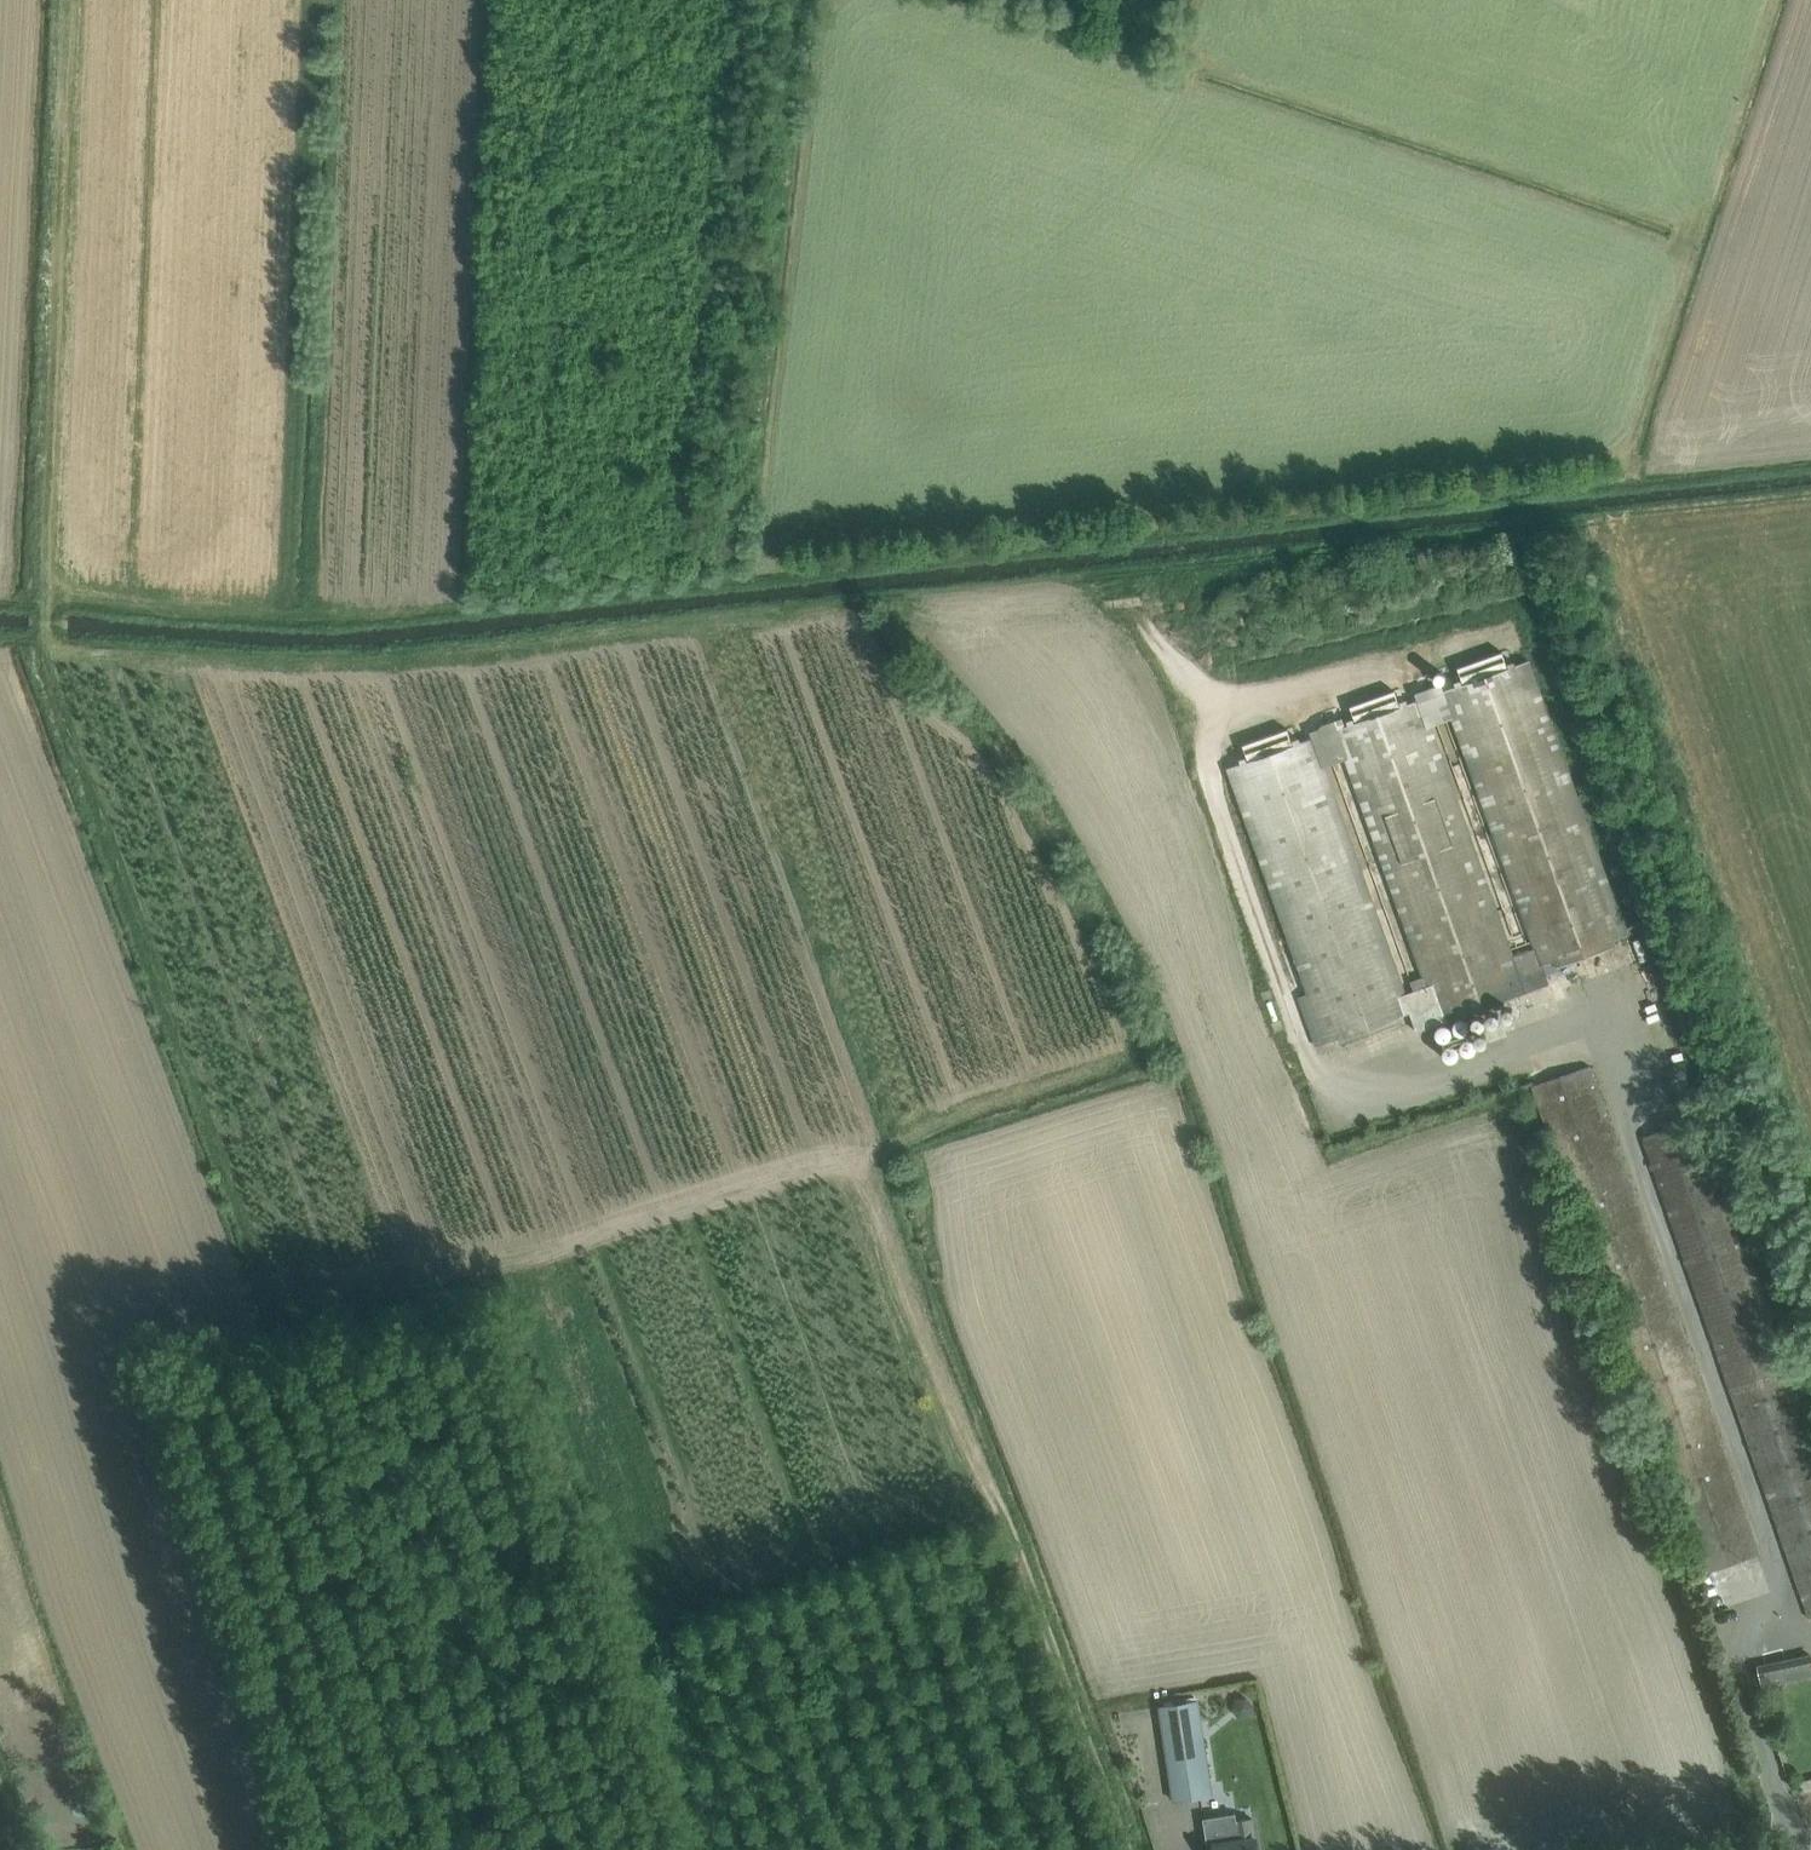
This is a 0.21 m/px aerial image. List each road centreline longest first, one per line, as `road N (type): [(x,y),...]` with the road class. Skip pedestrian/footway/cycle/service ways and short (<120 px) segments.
road 1 (track): [(1141,1849),(1010,1512)]

